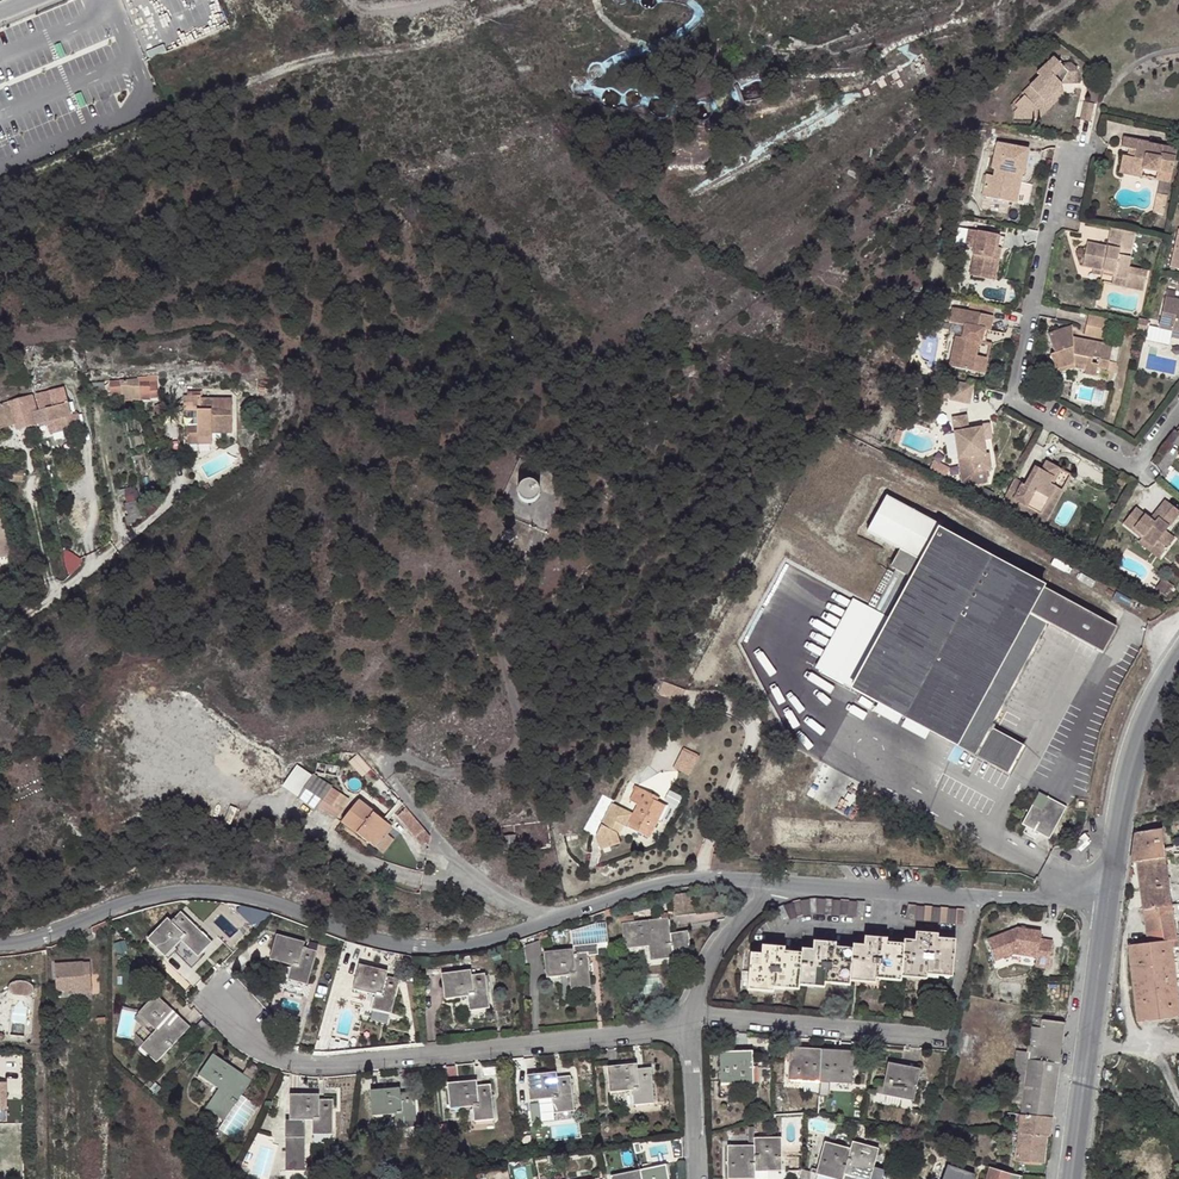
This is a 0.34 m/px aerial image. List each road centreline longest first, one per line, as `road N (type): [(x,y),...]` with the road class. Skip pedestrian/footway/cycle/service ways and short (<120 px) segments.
road 1 (tertiary): [(763,883),(662,884),(490,940),(421,948),(354,934),(237,893),(179,891),(0,944)]
road 2 (residential): [(691,1029),(302,1063),(269,1049),(211,989)]
road 3 (residential): [(1070,149),(1015,396),(1138,464),(1178,409)]
road 4 (residential): [(977,897),(945,1027),(928,1036),(690,1018)]
road 5 (track): [(169,764),(300,818),(362,863),(401,878),(444,887),(477,879)]
road 6 (secondary): [(1108,902),(1071,1178)]
road 7 (secondary): [(1178,664),(1137,751),(1108,902)]
road 8 (unclassified): [(74,581),(174,498),(169,395)]
road 9 (tertiary): [(977,897),(763,883)]
road 10 (unclassified): [(74,581),(89,562),(95,511),(85,430)]
road 11 (residential): [(763,883),(721,939),(690,1018)]
road 12 (residential): [(691,1029),(699,1178)]
road 13 (tertiary): [(1108,902),(977,897)]

